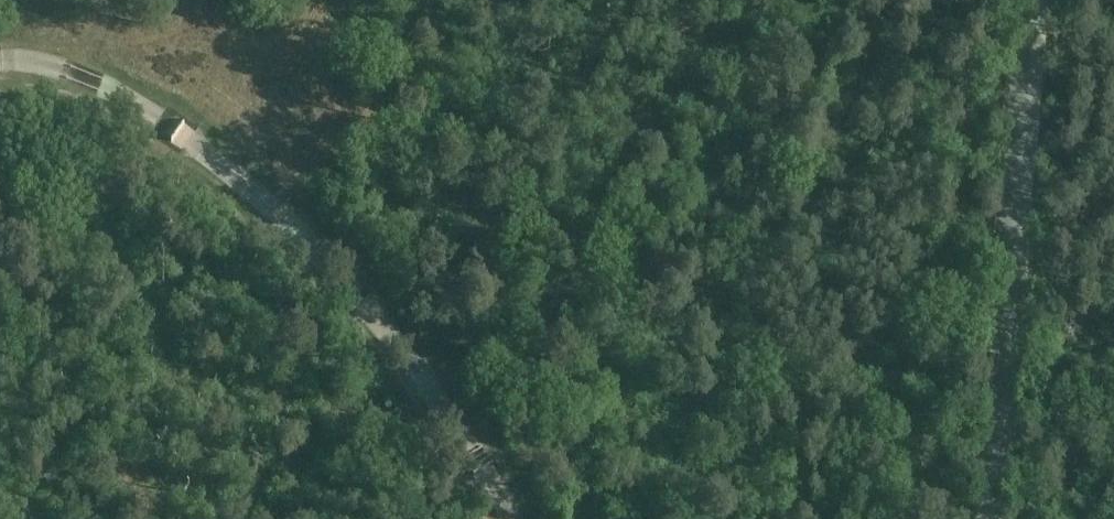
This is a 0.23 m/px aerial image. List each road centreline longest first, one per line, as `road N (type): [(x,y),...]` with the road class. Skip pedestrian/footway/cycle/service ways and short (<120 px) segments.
road 1 (unclassified): [(989,518),(1030,0)]
road 2 (track): [(122,518),(124,432),(149,317),(49,63)]

